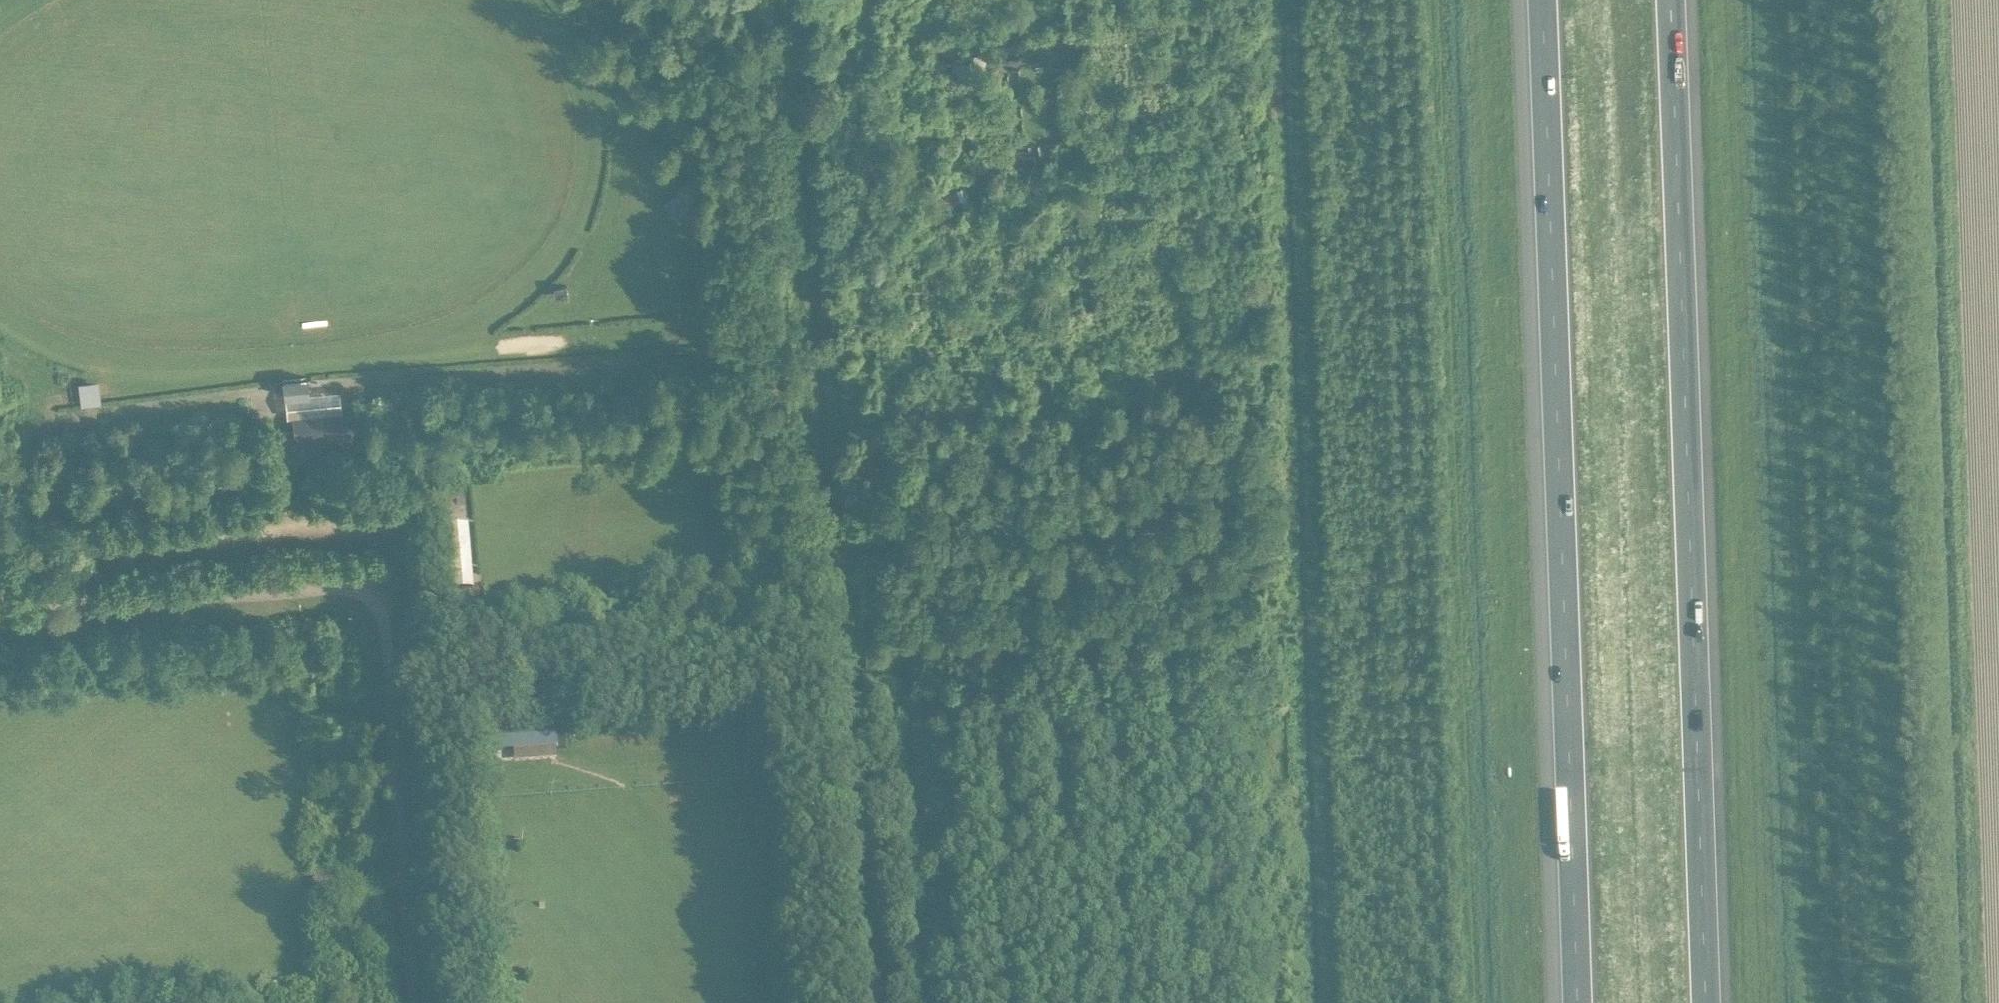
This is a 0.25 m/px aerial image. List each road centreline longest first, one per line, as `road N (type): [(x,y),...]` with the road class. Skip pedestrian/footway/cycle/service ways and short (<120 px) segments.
road 1 (motorway): [(1706,1002),(1668,0)]
road 2 (motorway): [(1543,0),(1577,1002)]
road 3 (unclassified): [(415,1002),(375,590),(0,623)]
road 4 (track): [(387,680),(798,647)]
road 5 (unclassified): [(0,557),(371,531)]

